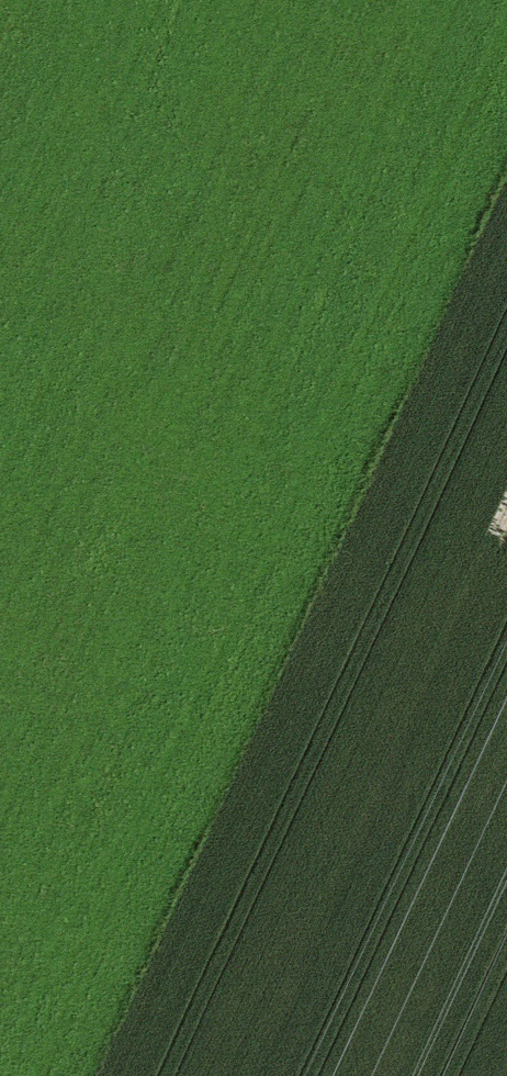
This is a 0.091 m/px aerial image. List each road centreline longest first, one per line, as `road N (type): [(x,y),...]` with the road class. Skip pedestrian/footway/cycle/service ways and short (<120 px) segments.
road 1 (motorway): [(505,0),(267,492),(9,1075)]
road 2 (motorway): [(162,1075),(506,324)]

